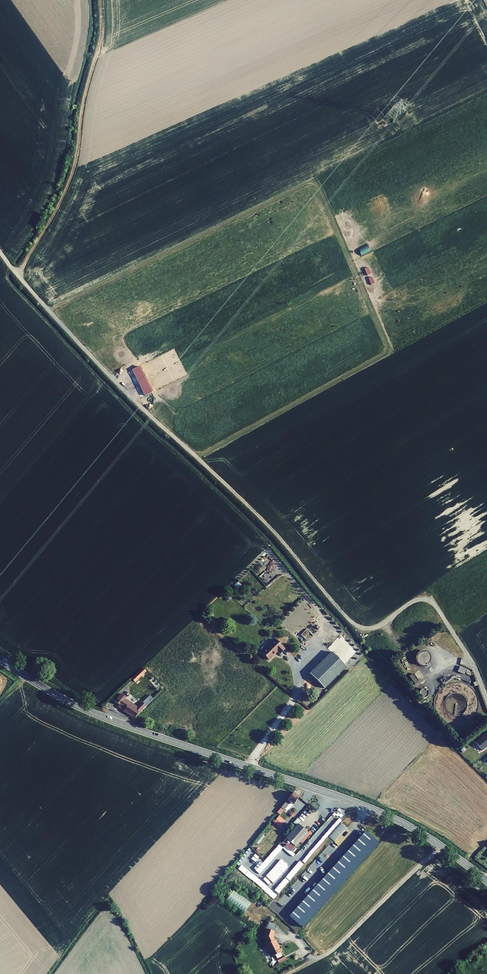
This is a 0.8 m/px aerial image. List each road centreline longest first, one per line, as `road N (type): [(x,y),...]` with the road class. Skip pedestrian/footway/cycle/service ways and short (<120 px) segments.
road 1 (track): [(0,252),(140,404),(277,533),(354,625),(376,628),(417,599),(434,603),(486,699)]
road 2 (secondary): [(0,660),(109,720),(391,817),(486,881)]
road 3 (track): [(289,973),(335,948),(440,845)]

